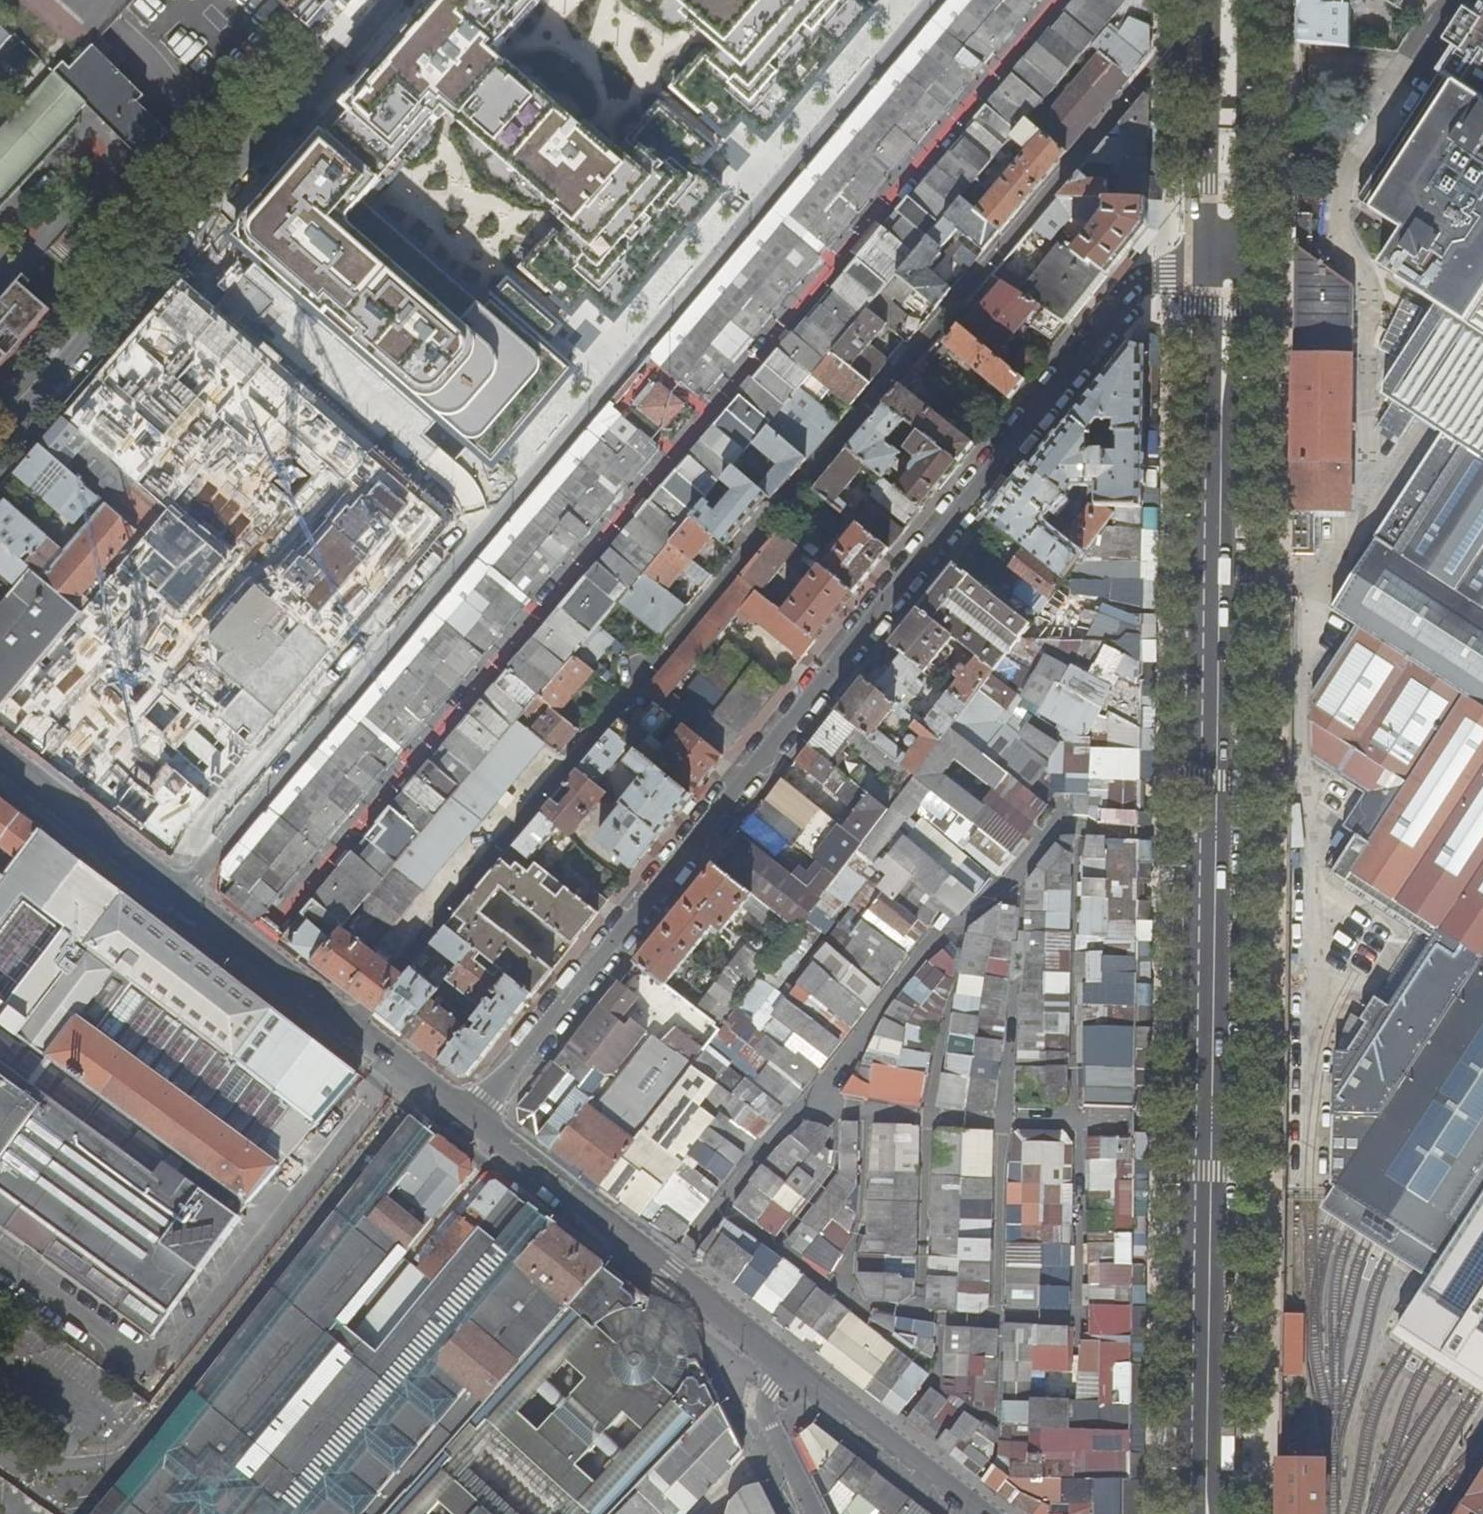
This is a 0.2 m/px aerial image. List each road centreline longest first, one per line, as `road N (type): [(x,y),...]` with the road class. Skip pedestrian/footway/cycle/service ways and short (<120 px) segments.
road 1 (residential): [(339,1029),(1217,0)]
road 2 (primary): [(1209,1513),(1217,239)]
road 3 (residential): [(173,908),(931,0)]
road 4 (residential): [(472,1131),(1162,273),(1217,239)]
road 5 (residential): [(0,448),(398,0)]
road 6 (tertiary): [(775,1360),(472,1131)]
road 7 (tertiary): [(973,1513),(775,1360)]
road 8 (primary): [(1217,239),(1225,0)]
road 9 (tertiary): [(173,908),(0,770)]
road 10 (tertiary): [(339,1029),(173,908)]
road 11 (tertiary): [(472,1131),(339,1029)]

